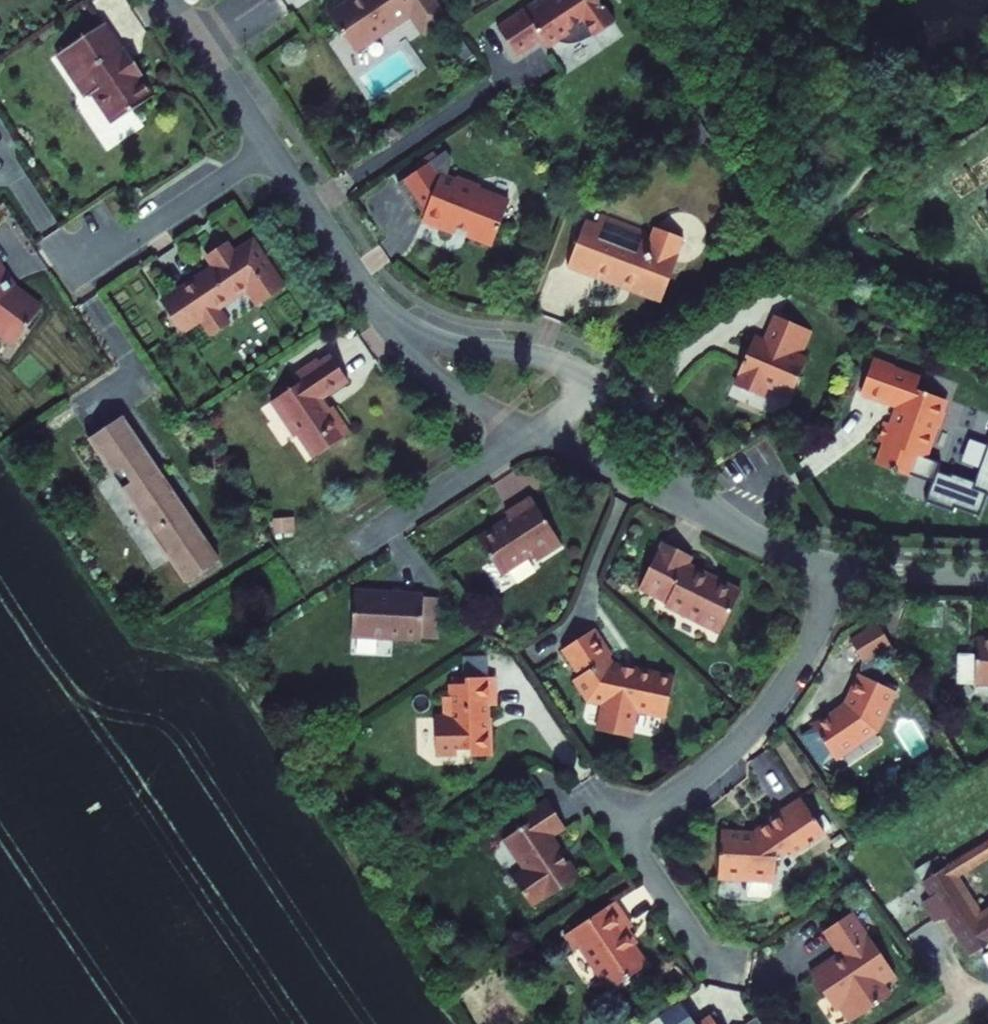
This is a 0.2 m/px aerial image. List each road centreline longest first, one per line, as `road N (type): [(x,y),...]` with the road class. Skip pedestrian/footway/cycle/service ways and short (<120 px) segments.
road 1 (residential): [(831,565),(804,654),(765,711),(715,762),(624,828),(723,978)]
road 2 (residential): [(601,391),(544,360),(459,347),(379,310)]
road 3 (residential): [(536,433),(747,534)]
road 4 (residential): [(270,147),(130,241),(86,255)]
road 5 (residential): [(747,534),(672,475),(601,391)]
road 6 (residential): [(379,310),(442,382),(536,433)]
road 7 (residential): [(536,433),(366,541)]
road 8 (residential): [(270,147),(379,310)]
road 9 (residential): [(170,0),(270,147)]
road 10 (residential): [(831,565),(987,577)]

